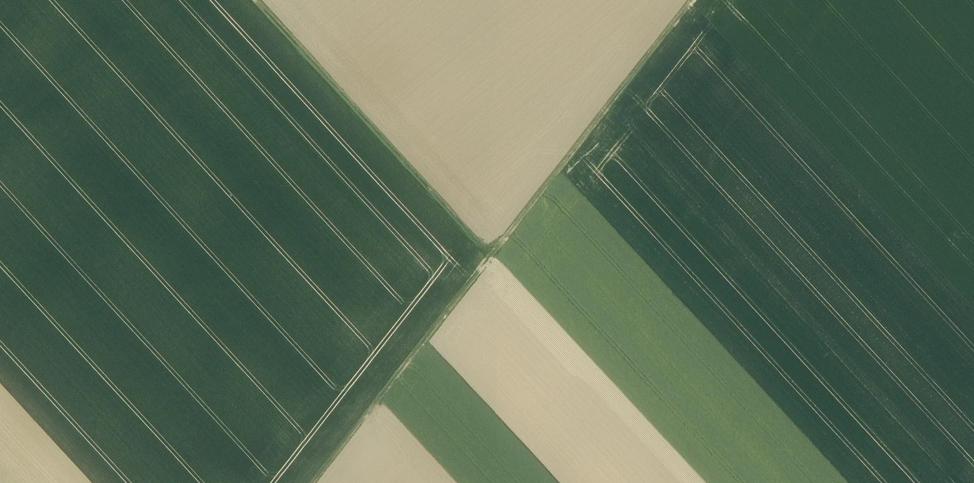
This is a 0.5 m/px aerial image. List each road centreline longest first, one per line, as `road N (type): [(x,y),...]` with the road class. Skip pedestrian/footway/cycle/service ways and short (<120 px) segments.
road 1 (track): [(691,0),(593,143),(324,482)]
road 2 (track): [(500,263),(258,0)]

